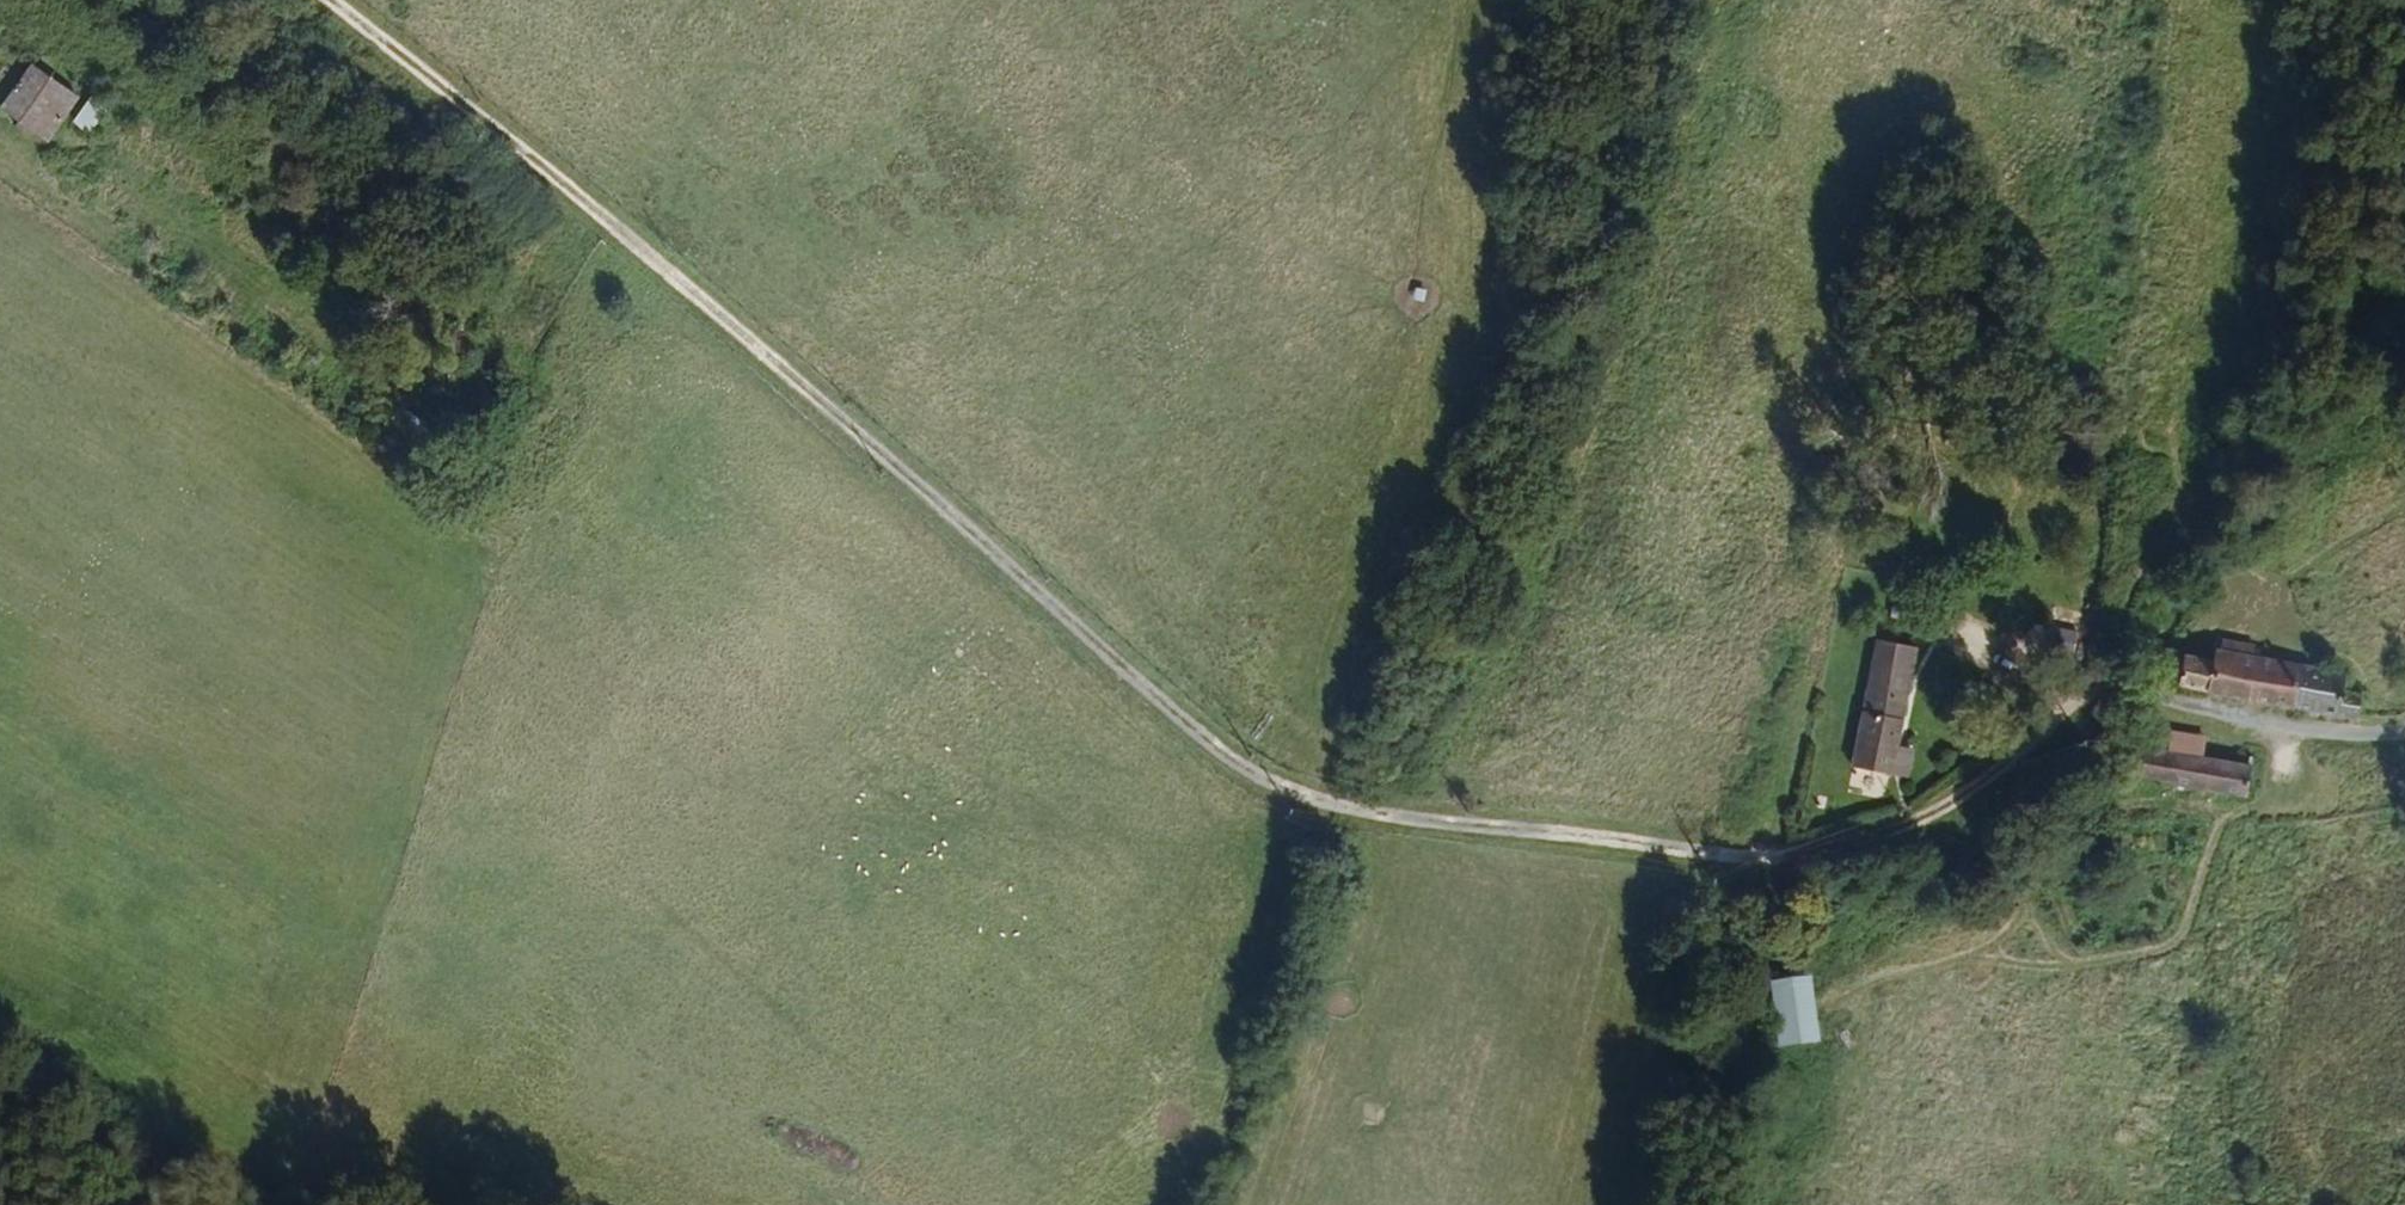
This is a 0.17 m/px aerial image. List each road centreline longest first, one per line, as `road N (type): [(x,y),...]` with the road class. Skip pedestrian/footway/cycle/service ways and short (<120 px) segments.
road 1 (unclassified): [(2404,734),(2148,699),(2079,700),(1921,813),(1701,866),(1296,814),(301,0)]
road 2 (track): [(1754,1204),(1757,1190),(1849,1052),(1872,943),(2085,862),(2125,802),(2123,746),(2157,700)]

